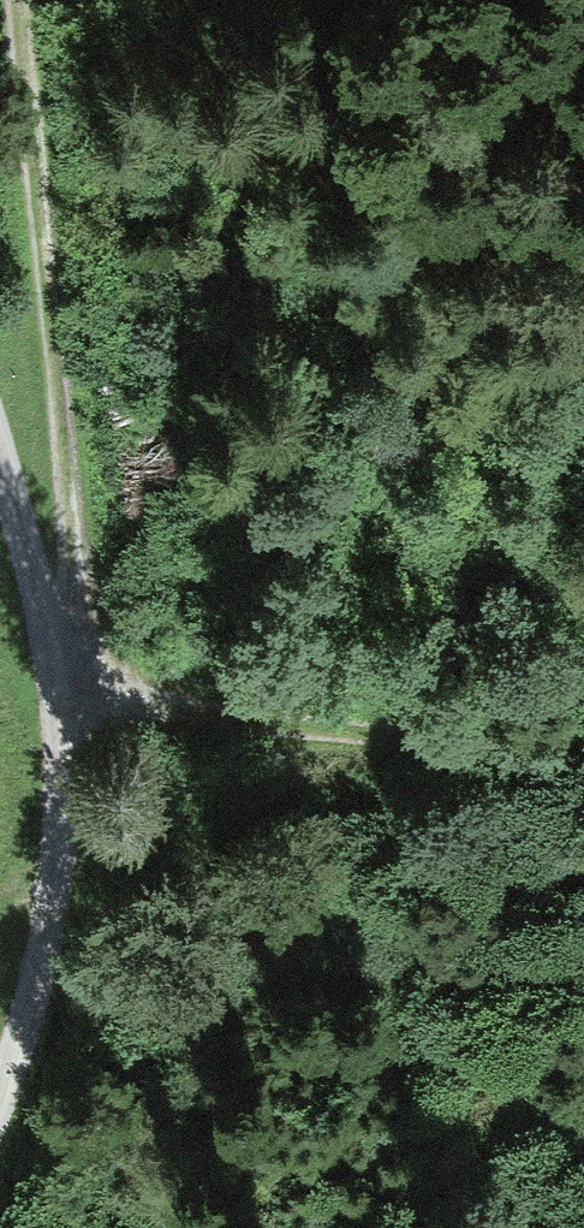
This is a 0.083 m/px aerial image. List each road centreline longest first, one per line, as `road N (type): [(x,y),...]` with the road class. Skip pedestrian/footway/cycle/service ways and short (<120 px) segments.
road 1 (track): [(30,0),(84,564),(75,676),(160,703),(437,740),(583,774)]
road 2 (track): [(0,461),(75,676),(64,862),(44,979),(0,1121)]

